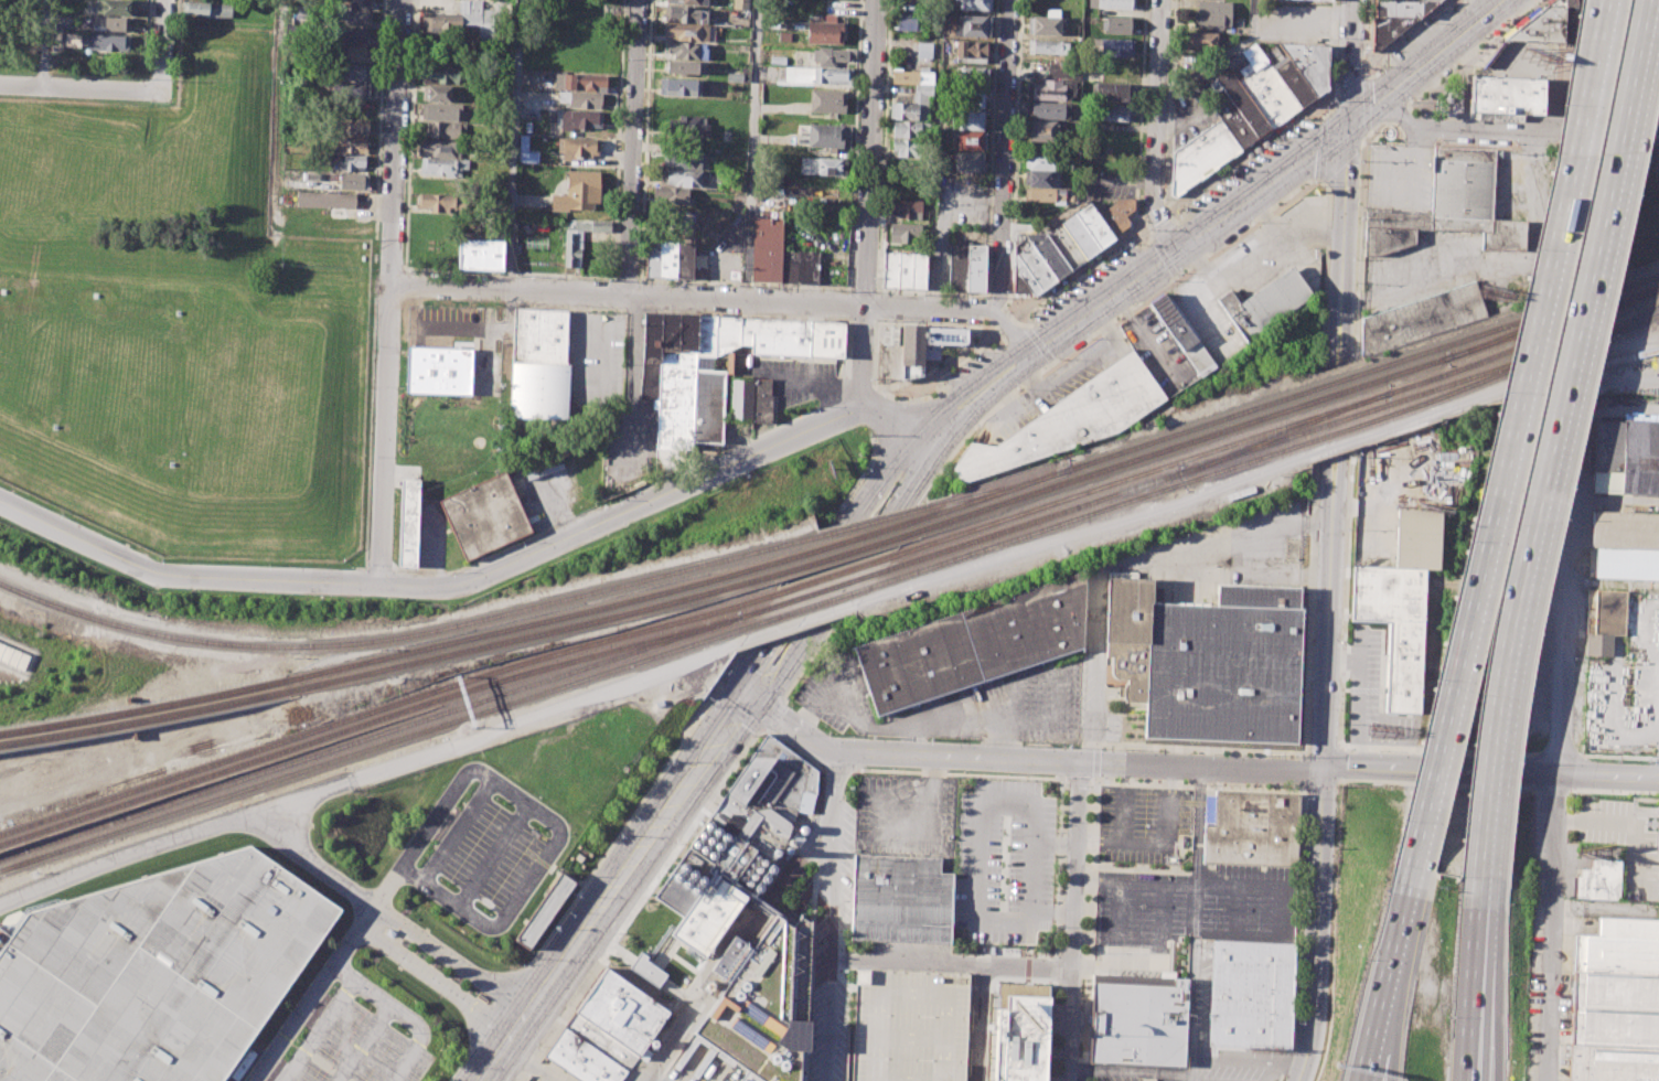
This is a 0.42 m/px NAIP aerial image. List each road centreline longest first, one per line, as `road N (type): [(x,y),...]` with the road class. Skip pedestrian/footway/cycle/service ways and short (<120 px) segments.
road 1 (residential): [(924,439),(867,409),(478,585),(453,588),(162,576),(0,501)]
road 2 (motorway): [(1480,887),(1507,672),(1647,0)]
road 3 (motorway): [(1590,85),(1413,870)]
road 4 (tertiary): [(1324,766),(841,752),(818,748),(746,702)]
road 5 (residential): [(401,0),(381,585)]
road 6 (residential): [(390,292),(867,310)]
road 7 (residential): [(879,0),(867,409)]
road 8 (tertiary): [(1658,776),(1324,766)]
road 9 (residential): [(841,752),(828,1080)]
road 10 (residential): [(1088,761),(1078,780),(1068,1080)]
road 11 (secondary): [(924,439),(746,702)]
road 12 (tertiary): [(1296,1080),(1313,1021),(1324,766)]
road 13 (residential): [(1009,0),(998,315)]
road 14 (secondary): [(1166,246),(1031,345),(924,439)]
road 15 (residential): [(1556,772),(1549,1080)]
road 16 (residential): [(639,0),(630,299)]
road 17 (residential): [(1385,95),(1414,126),(1435,130),(1658,135)]
road 18 (tertiary): [(1324,766),(1334,514)]
road 19 (residential): [(1164,0),(1155,207),(1170,243)]
road 20 (secondary): [(1352,122),(1166,246)]
road 21 (motorway): [(1413,870),(1368,1080)]
road 22 (tertiary): [(1341,333),(1352,122)]
road 23 (secondary): [(746,702),(630,870)]
road 24 (secondary): [(1504,0),(1352,122)]
road 25 (secondary): [(630,870),(521,1027)]
road 26 (residential): [(867,310),(998,315),(1031,345)]
road 27 (residential): [(152,87),(0,85)]
road 28 (tertiary): [(1352,122),(1355,0)]

